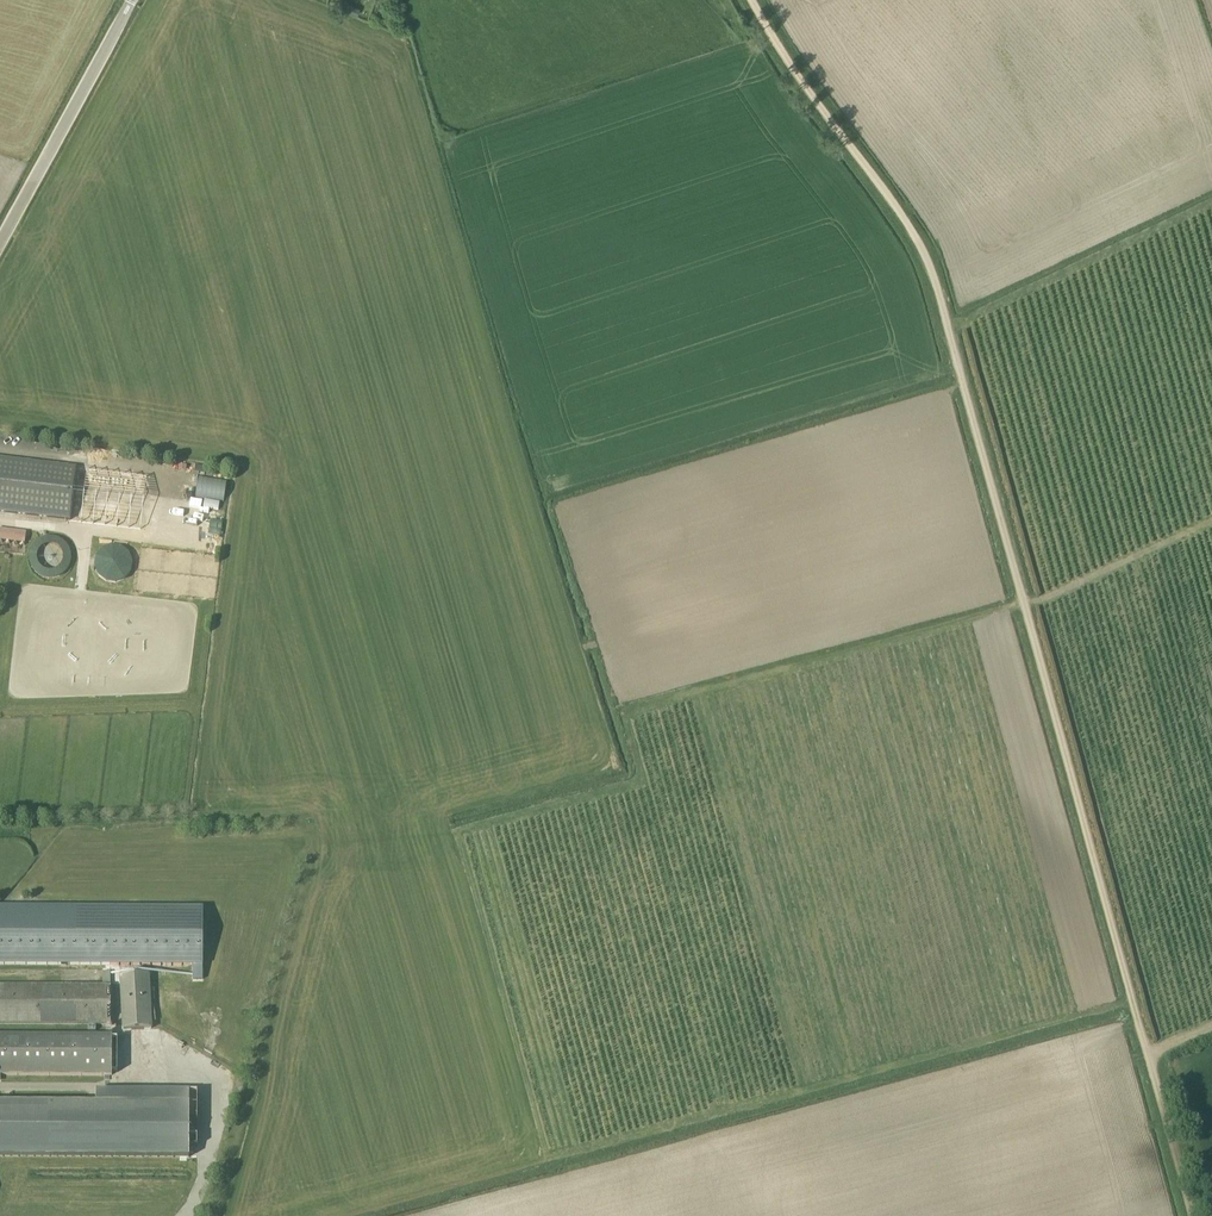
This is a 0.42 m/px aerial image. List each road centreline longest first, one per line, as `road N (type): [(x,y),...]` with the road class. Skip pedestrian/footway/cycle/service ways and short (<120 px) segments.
road 1 (track): [(1150,1055),(937,285),(917,240),(754,0)]
road 2 (tertiary): [(0,250),(132,0)]
road 3 (track): [(1193,1215),(1150,1055)]

